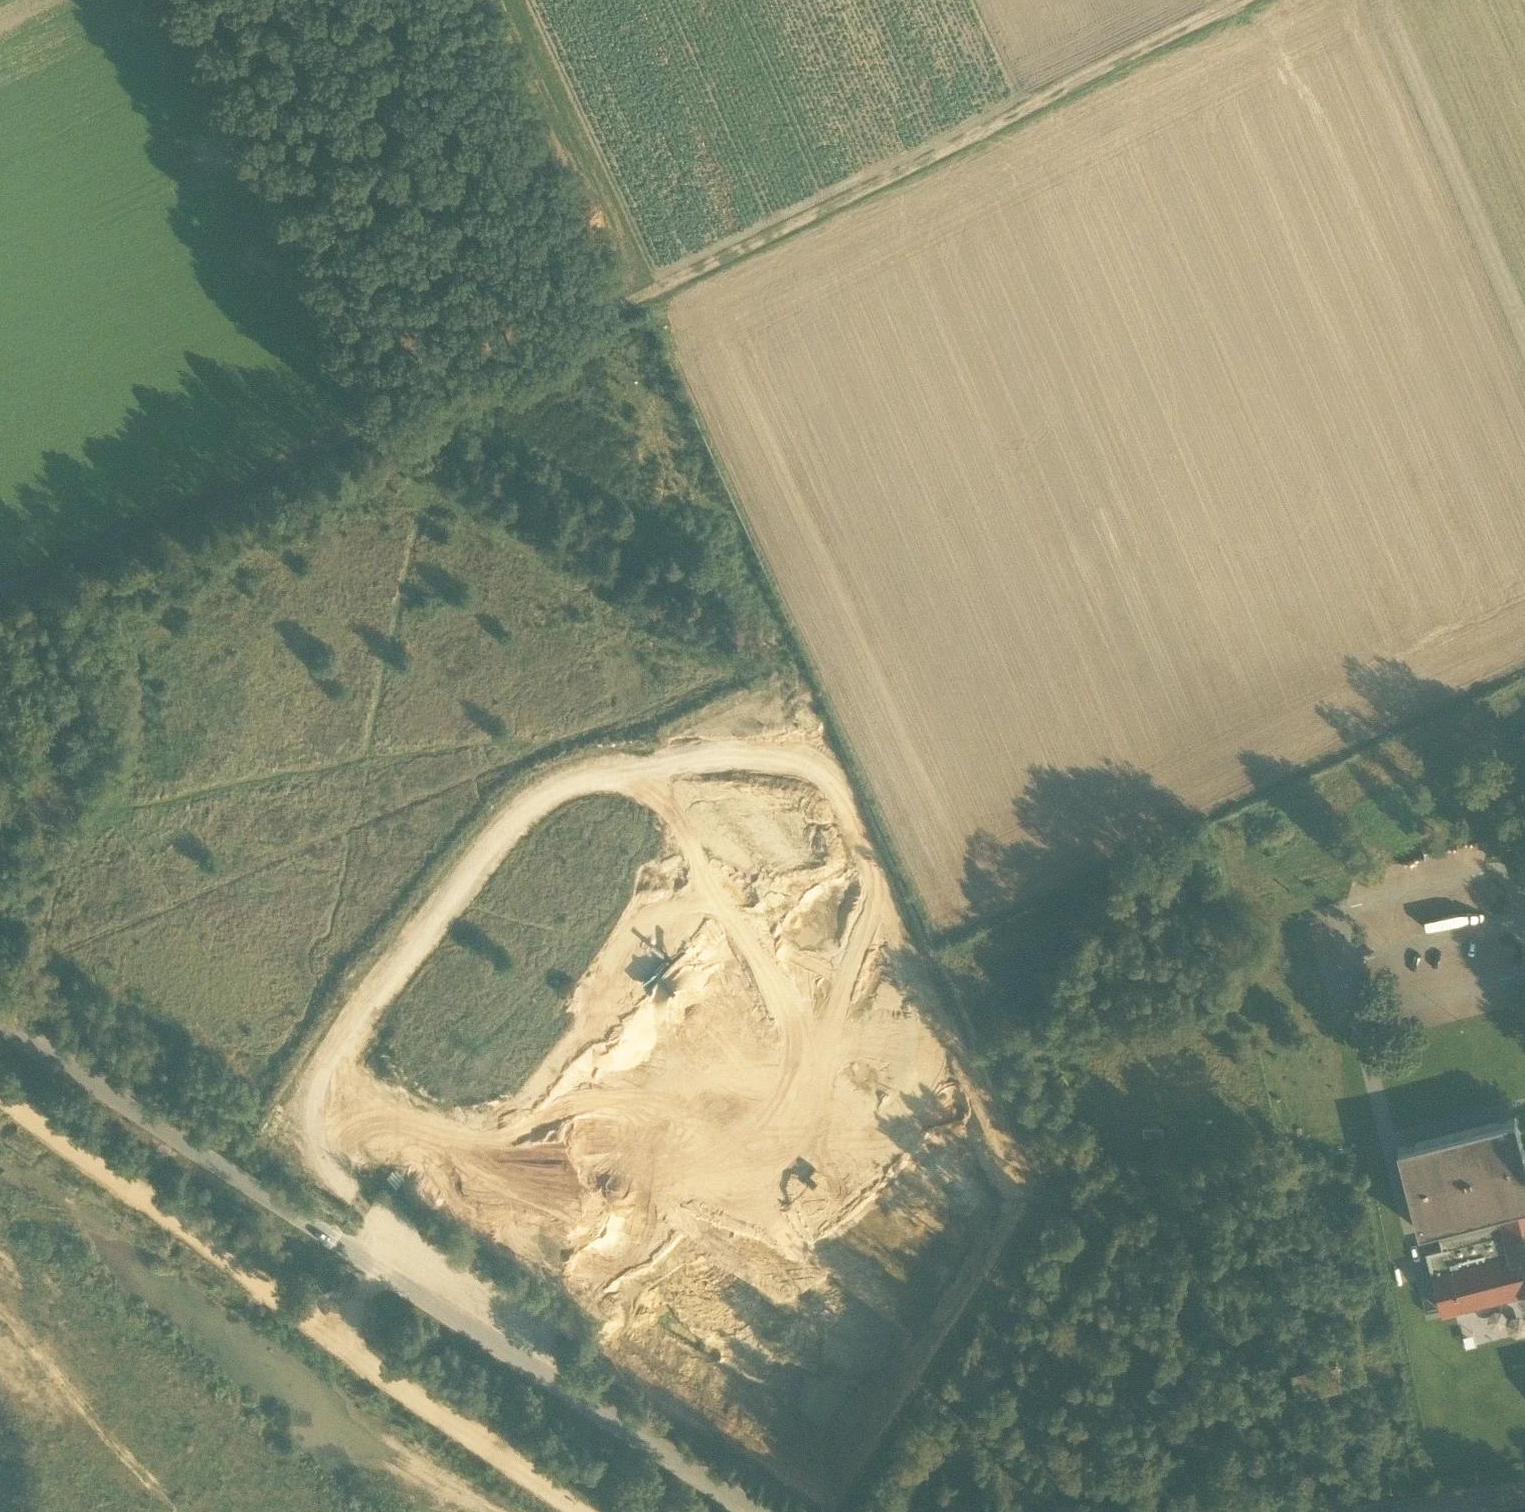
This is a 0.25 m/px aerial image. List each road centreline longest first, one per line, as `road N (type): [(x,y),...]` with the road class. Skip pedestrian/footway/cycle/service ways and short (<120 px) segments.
road 1 (track): [(1245,0),(642,295),(0,591)]
road 2 (unclassified): [(752,1511),(0,1027)]
road 3 (residential): [(1524,1493),(1404,1511)]

